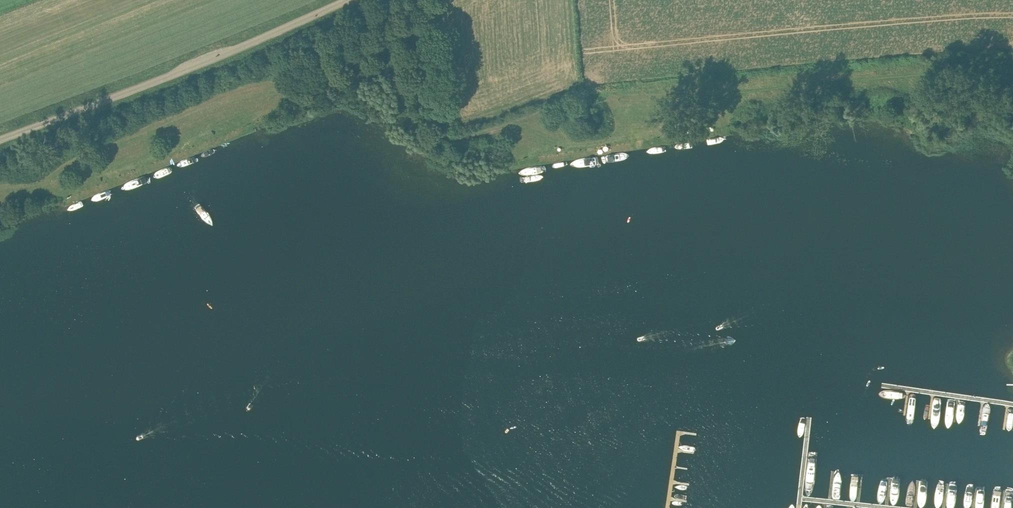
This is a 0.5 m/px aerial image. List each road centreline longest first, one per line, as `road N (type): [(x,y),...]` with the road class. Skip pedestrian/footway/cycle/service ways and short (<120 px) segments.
road 1 (unclassified): [(0,140),(350,0)]
road 2 (track): [(0,180),(229,99),(291,89)]

